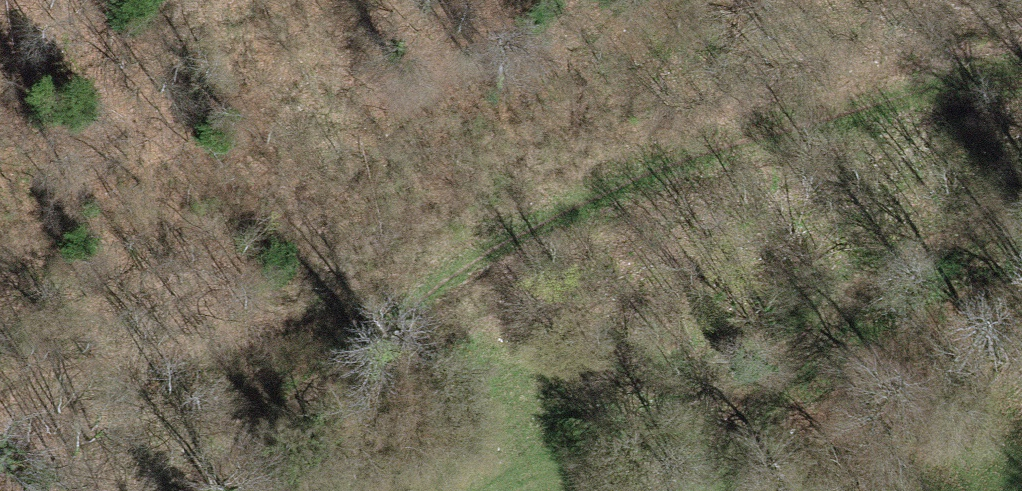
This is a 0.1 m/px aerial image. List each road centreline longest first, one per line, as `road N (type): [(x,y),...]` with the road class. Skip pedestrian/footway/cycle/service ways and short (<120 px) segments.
road 1 (track): [(462,278),(886,85),(951,59),(1021,47)]
road 2 (track): [(0,405),(87,410),(462,278)]
road 3 (track): [(705,490),(745,417),(788,364),(934,249),(1021,193)]
road 4 (track): [(102,490),(462,278)]

